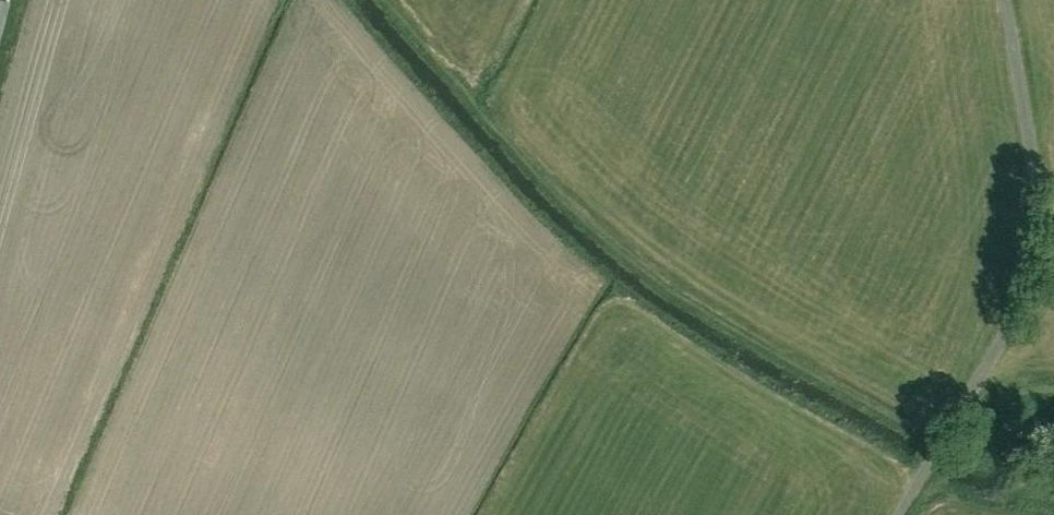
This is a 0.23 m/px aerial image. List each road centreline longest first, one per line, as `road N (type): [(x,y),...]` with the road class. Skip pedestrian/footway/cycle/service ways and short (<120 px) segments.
road 1 (unclassified): [(901,514),(1025,302),(1033,276),(1035,211),(1005,0)]

